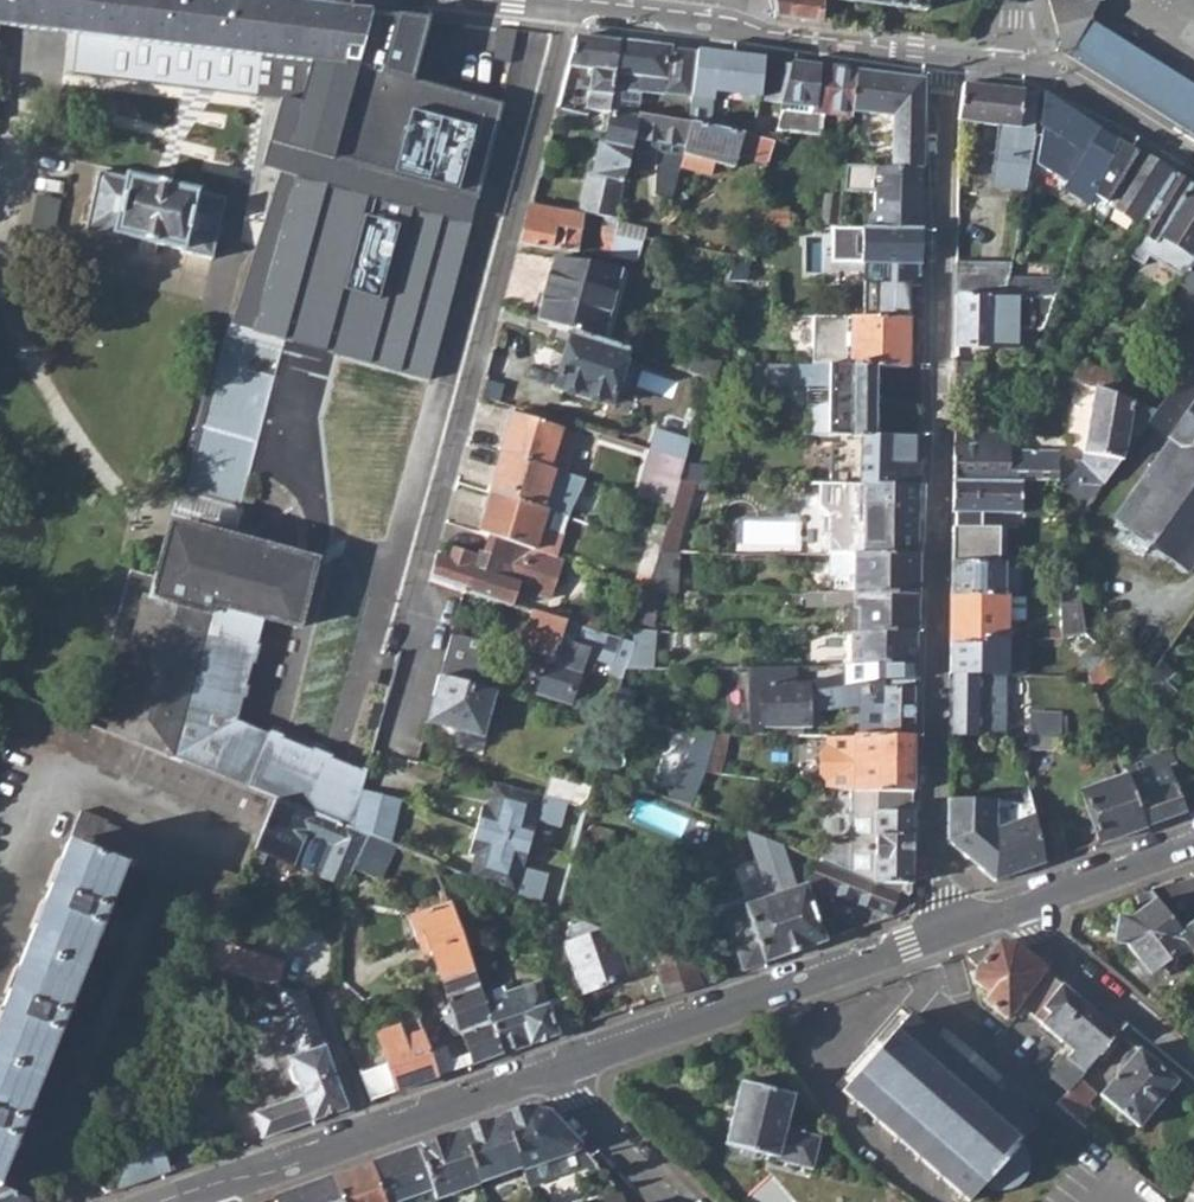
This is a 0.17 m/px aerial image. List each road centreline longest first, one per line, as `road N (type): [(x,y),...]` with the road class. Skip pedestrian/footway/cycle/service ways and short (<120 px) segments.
road 1 (residential): [(951,933),(933,870),(941,54)]
road 2 (residential): [(399,739),(428,641),(410,591),(564,8)]
road 3 (residential): [(951,933),(554,1071)]
road 4 (residential): [(564,8),(941,54)]
road 5 (residential): [(554,1071),(276,1171),(205,1186)]
road 6 (residential): [(1193,1069),(1043,941),(1017,906)]
road 7 (residential): [(1016,63),(1051,73),(1193,159)]
road 8 (residential): [(1193,844),(1017,906)]
road 9 (residential): [(554,1071),(673,1201)]

